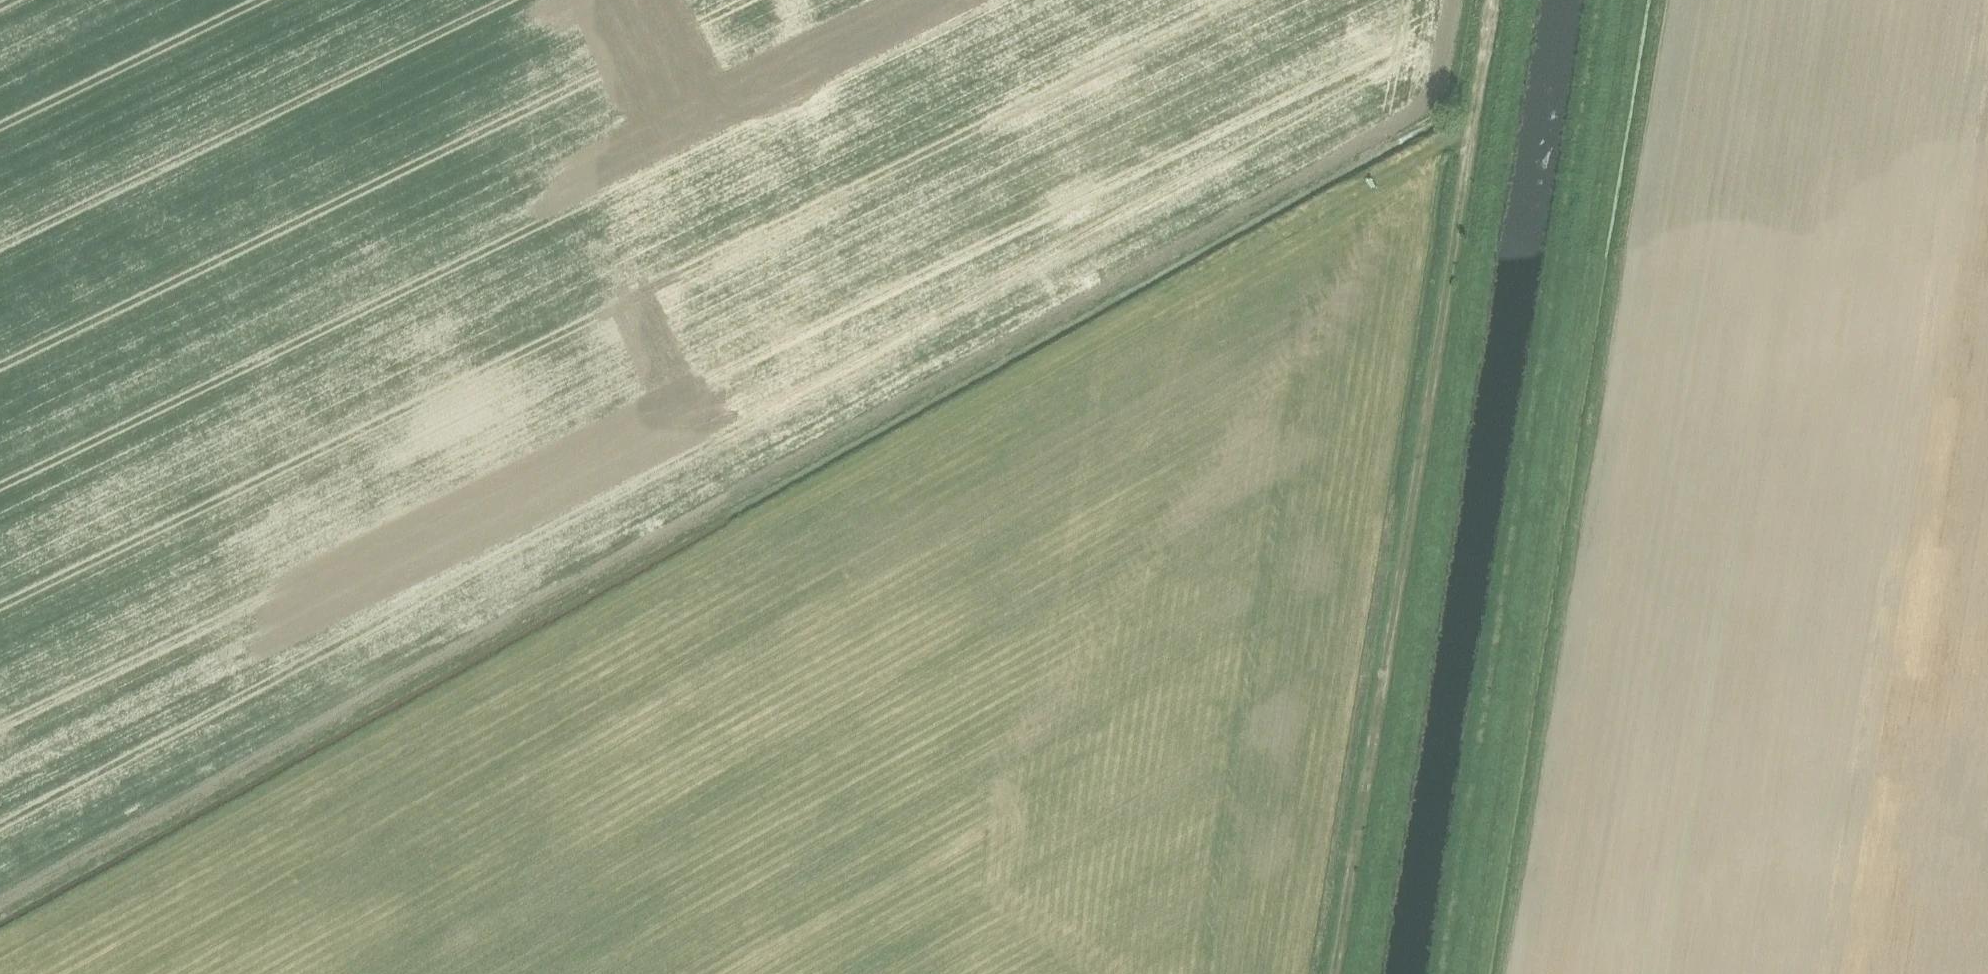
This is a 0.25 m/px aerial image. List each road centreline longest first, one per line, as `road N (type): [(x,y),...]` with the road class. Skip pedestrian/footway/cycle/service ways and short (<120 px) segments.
road 1 (track): [(1475,130),(1444,135),(1394,162),(0,932)]
road 2 (track): [(1338,973),(1499,0)]

